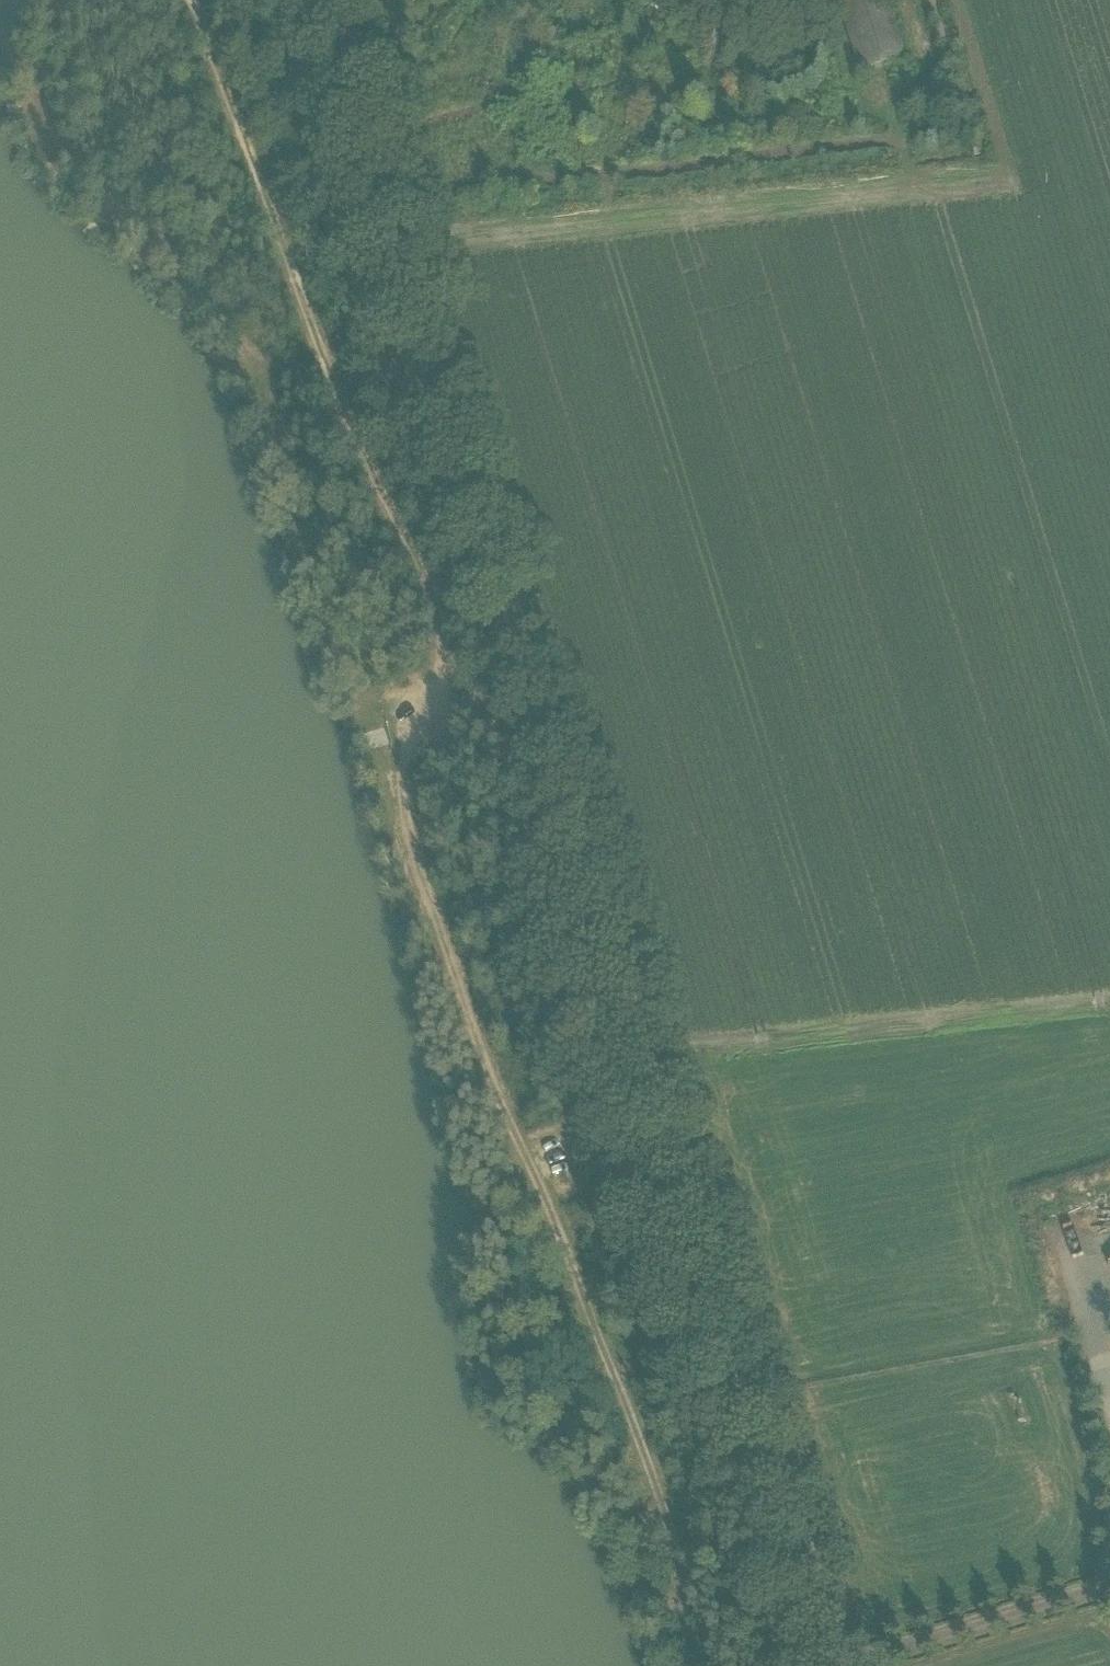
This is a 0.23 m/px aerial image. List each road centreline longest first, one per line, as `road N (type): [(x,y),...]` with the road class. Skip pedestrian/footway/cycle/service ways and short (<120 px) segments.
road 1 (unclassified): [(835,1665),(316,0)]

